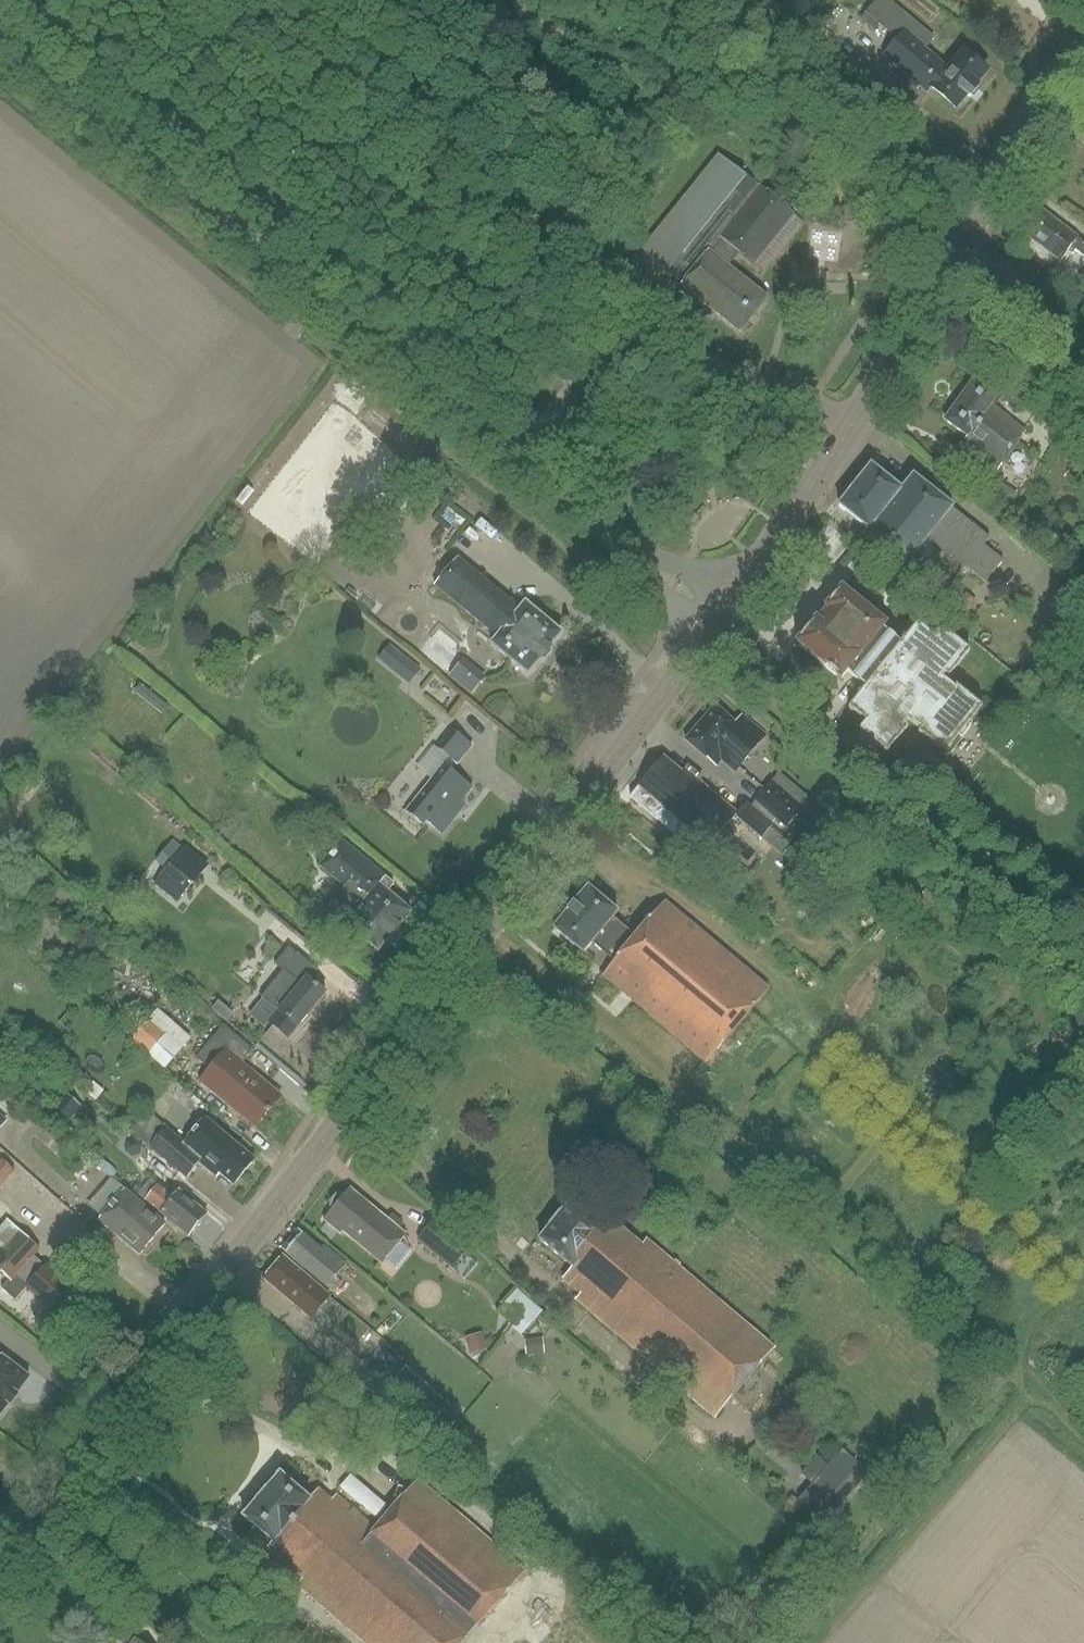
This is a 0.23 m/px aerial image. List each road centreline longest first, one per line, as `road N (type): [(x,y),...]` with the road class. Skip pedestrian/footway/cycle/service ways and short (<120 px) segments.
road 1 (secondary): [(0,1567),(716,616)]
road 2 (tertiary): [(716,616),(0,32)]
road 3 (secondary): [(716,616),(852,428),(1083,41)]

